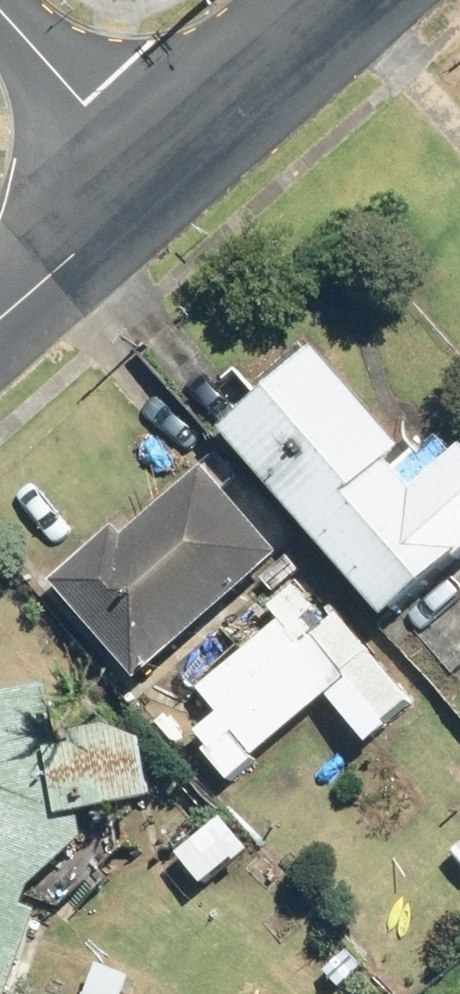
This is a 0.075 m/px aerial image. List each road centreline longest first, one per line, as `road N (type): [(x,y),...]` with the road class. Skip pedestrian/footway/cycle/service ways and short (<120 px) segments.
road 1 (unclassified): [(162,184),(368,0)]
road 2 (residential): [(162,184),(0,3)]
road 3 (unclassified): [(0,322),(162,184)]

